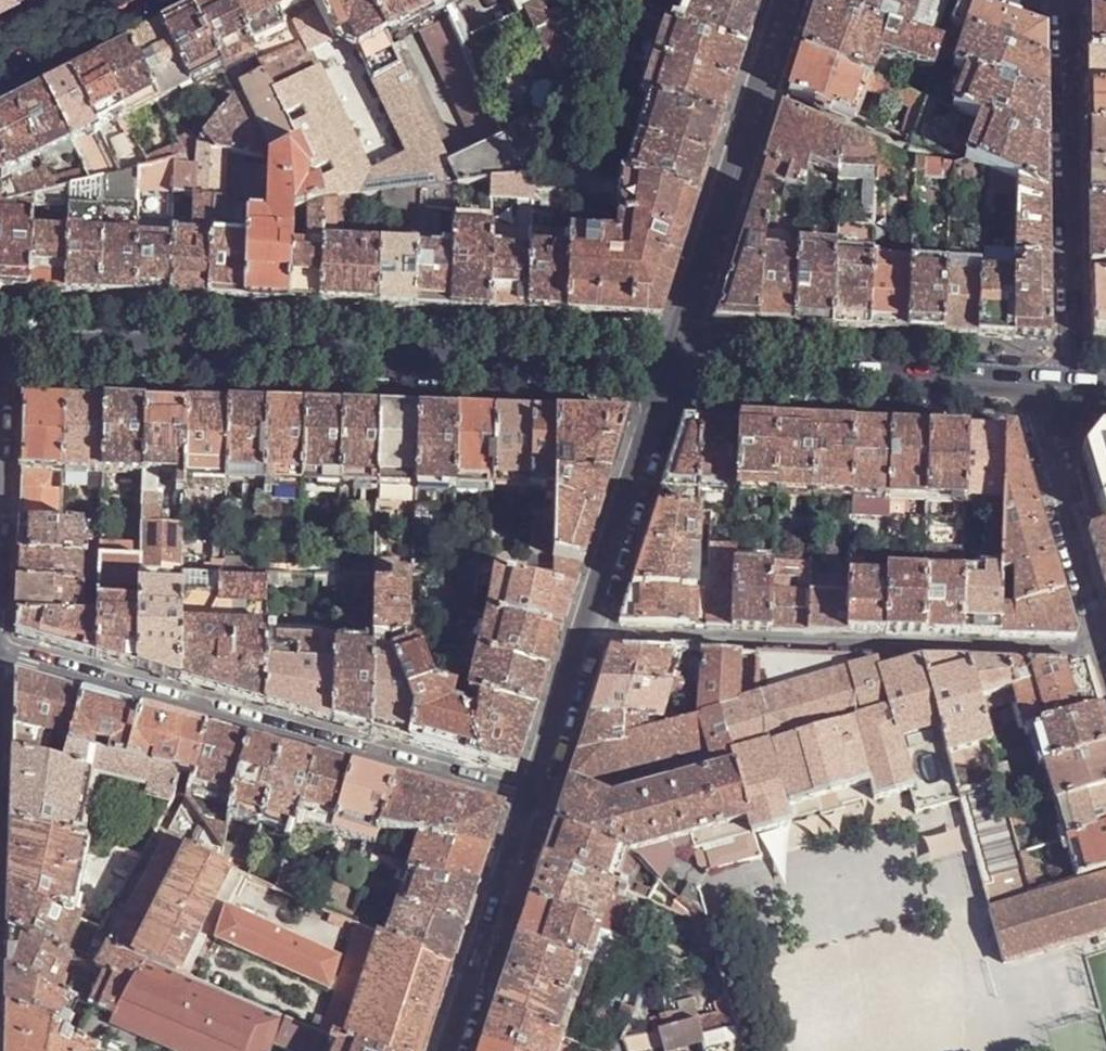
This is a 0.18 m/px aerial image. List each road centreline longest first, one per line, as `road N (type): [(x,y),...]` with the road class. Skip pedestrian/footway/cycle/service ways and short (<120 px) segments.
road 1 (tertiary): [(674,370),(0,348)]
road 2 (residential): [(0,651),(539,800)]
road 3 (residential): [(1105,654),(592,634)]
road 4 (residential): [(674,370),(792,0)]
road 5 (residential): [(1070,11),(1076,385)]
road 6 (tertiary): [(1024,382),(674,370)]
road 7 (residential): [(1024,382),(1105,648)]
road 8 (tertiary): [(592,634),(674,370)]
road 9 (tertiary): [(456,1050),(539,800)]
road 10 (tertiary): [(539,800),(592,634)]
road 11 (secondary): [(0,56),(113,0)]

